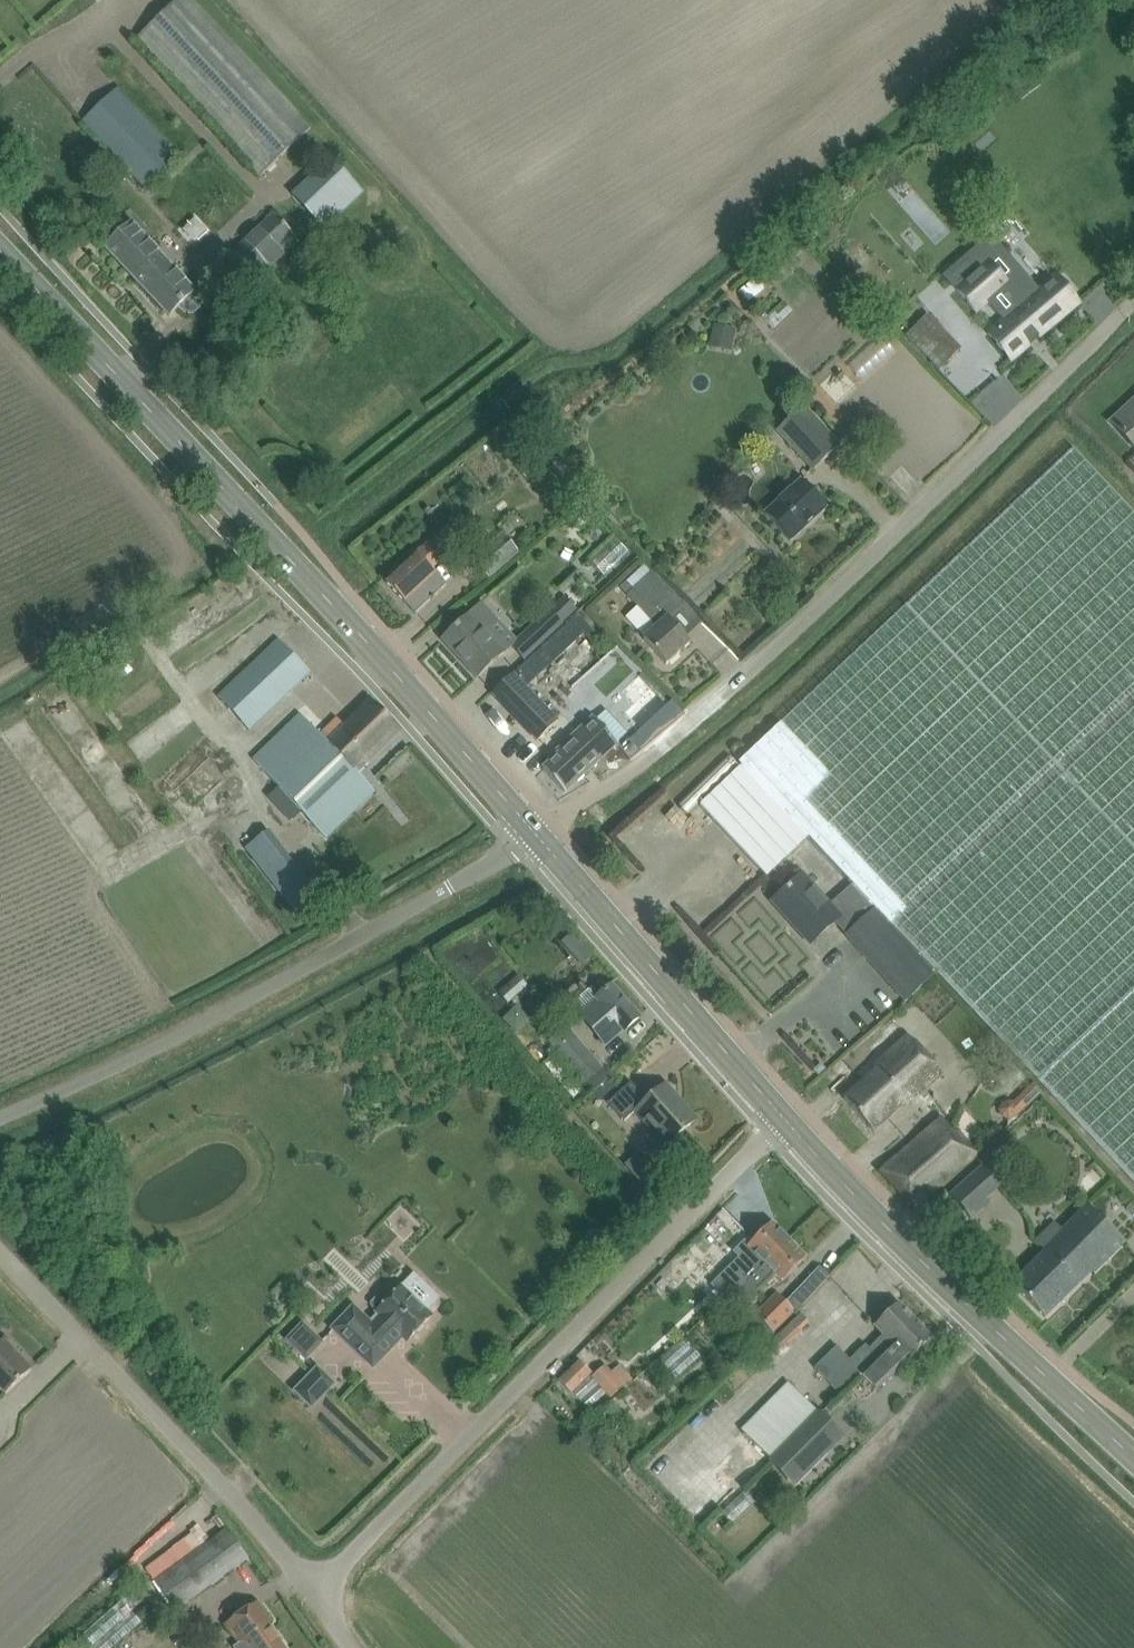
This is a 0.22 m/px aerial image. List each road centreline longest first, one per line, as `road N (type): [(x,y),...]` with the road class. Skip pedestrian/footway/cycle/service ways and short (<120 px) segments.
road 1 (unclassified): [(534,837),(632,770),(786,637),(1133,304)]
road 2 (secondary): [(534,837),(396,676),(0,250)]
road 3 (unclassified): [(316,1592),(785,1118)]
road 4 (unclassified): [(0,1122),(210,1026),(534,837)]
road 5 (secondary): [(1133,1456),(929,1267),(785,1118)]
road 6 (unclassified): [(316,1592),(0,1255)]
road 7 (secondary): [(785,1118),(534,837)]
road 8 (track): [(49,1647),(221,1487)]

